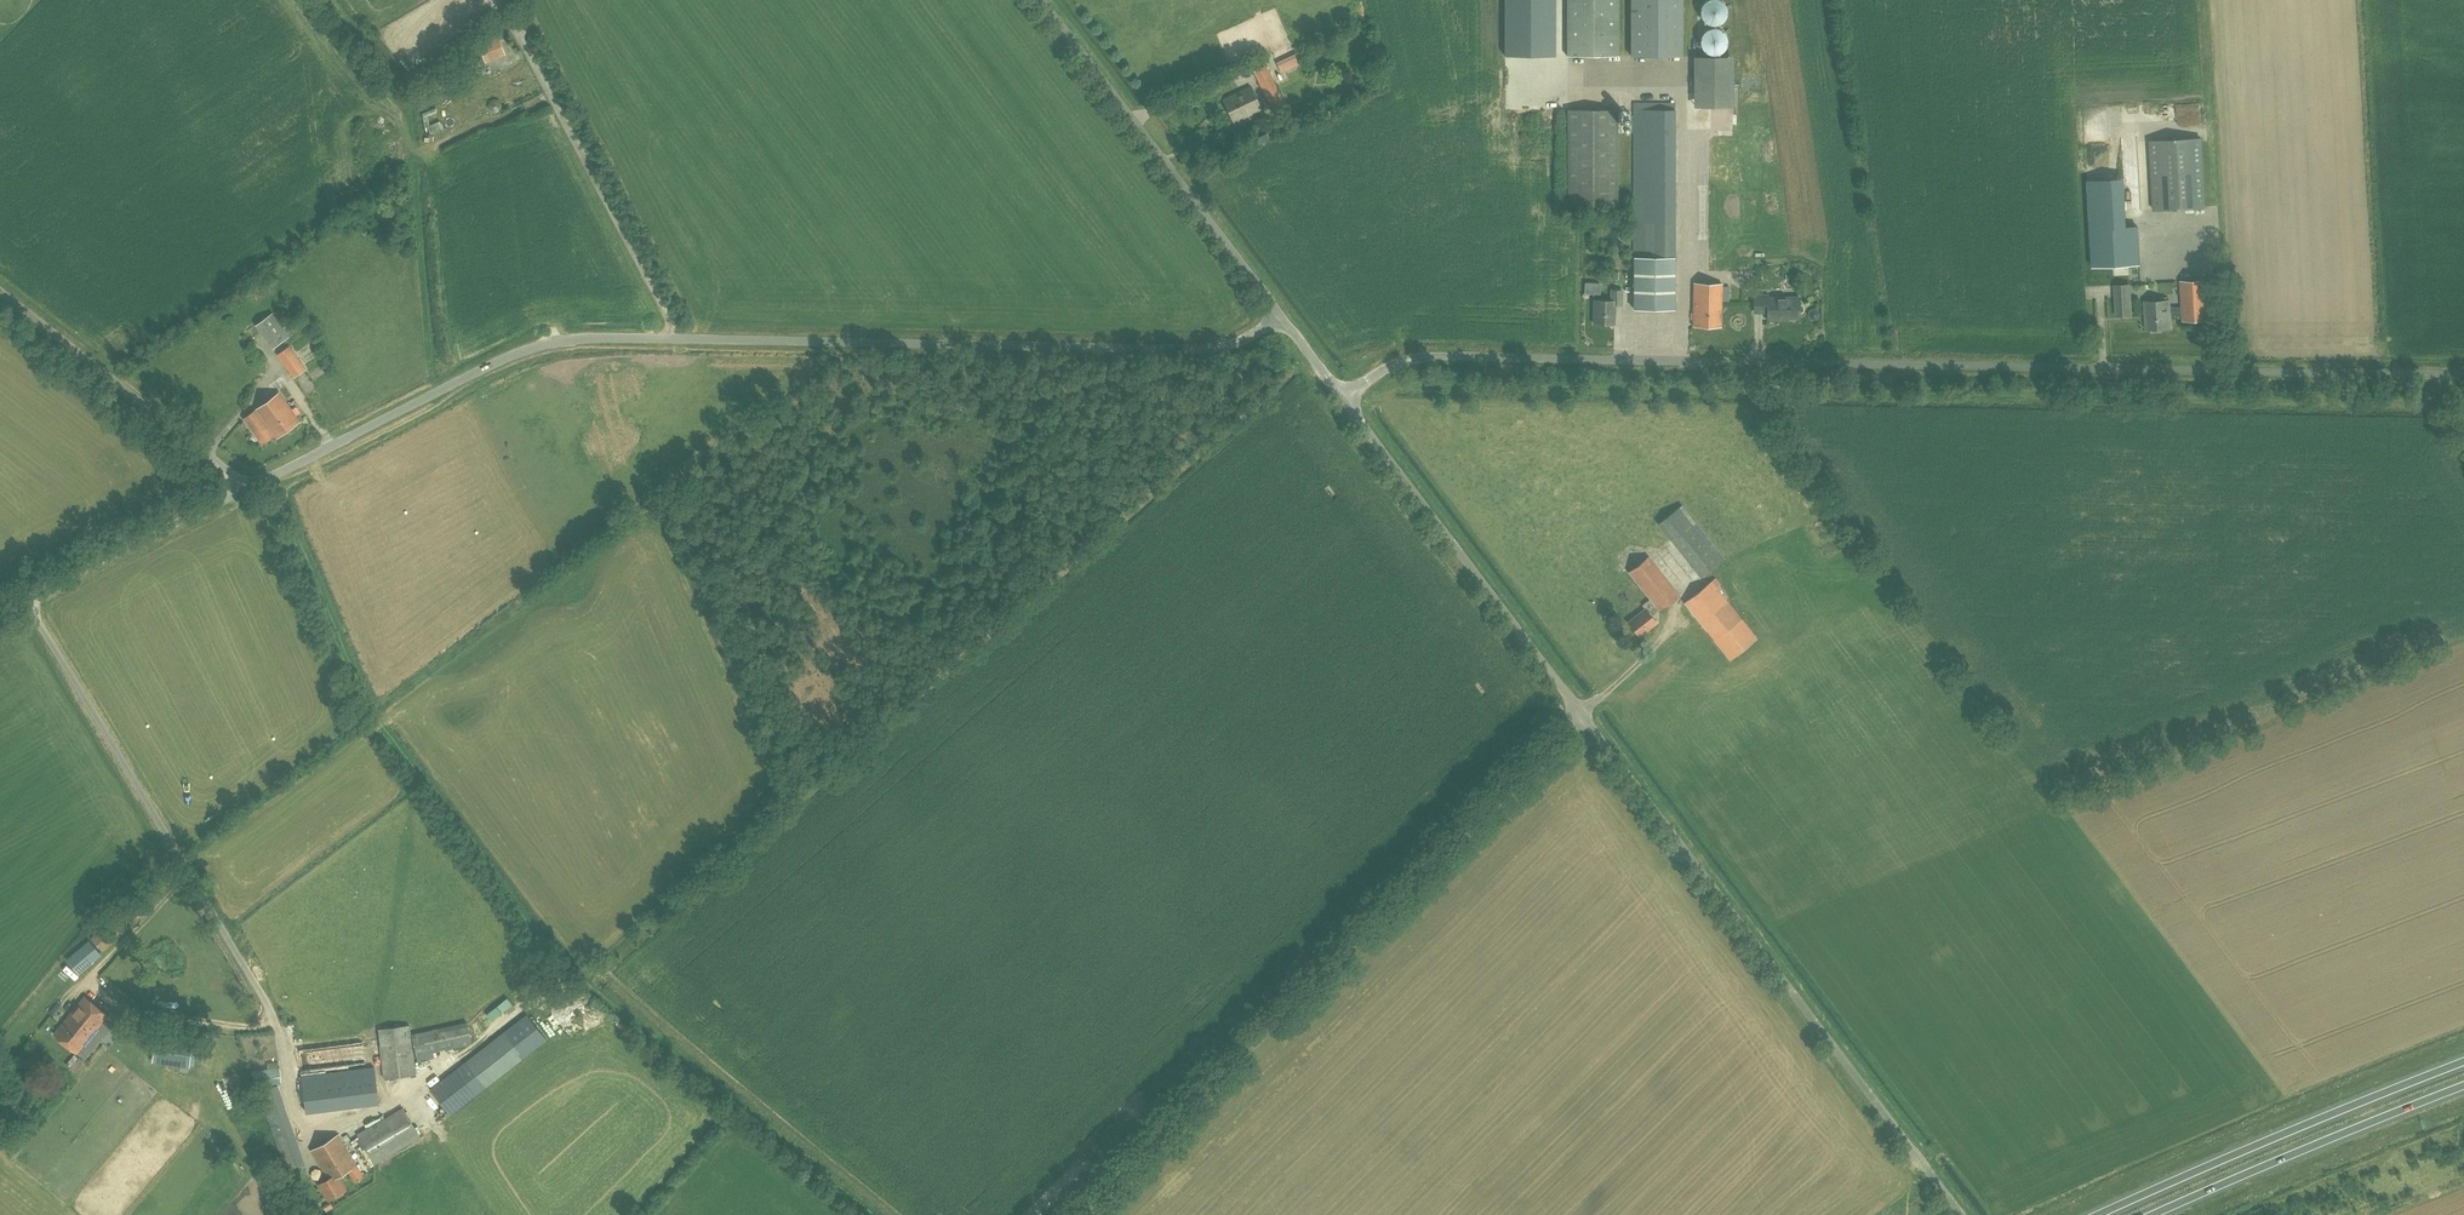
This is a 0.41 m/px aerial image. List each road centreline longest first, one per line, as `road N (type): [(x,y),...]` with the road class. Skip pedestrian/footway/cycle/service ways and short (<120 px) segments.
road 1 (unclassified): [(2463,370),(1433,356),(1406,358),(1346,396)]
road 2 (unclassified): [(1281,316),(1232,345),(1203,350),(567,340),(523,351),(245,490)]
road 3 (unclassified): [(1934,1176),(1346,396)]
road 4 (unclassified): [(278,1031),(29,596),(245,490)]
road 5 (unclassified): [(1281,316),(1042,0)]
road 6 (trunk): [(2463,1064),(2100,1214)]
road 7 (trunk): [(2156,1214),(2463,1087)]
road 8 (unclassified): [(245,490),(0,289)]
road 9 (track): [(1672,624),(1581,711)]

